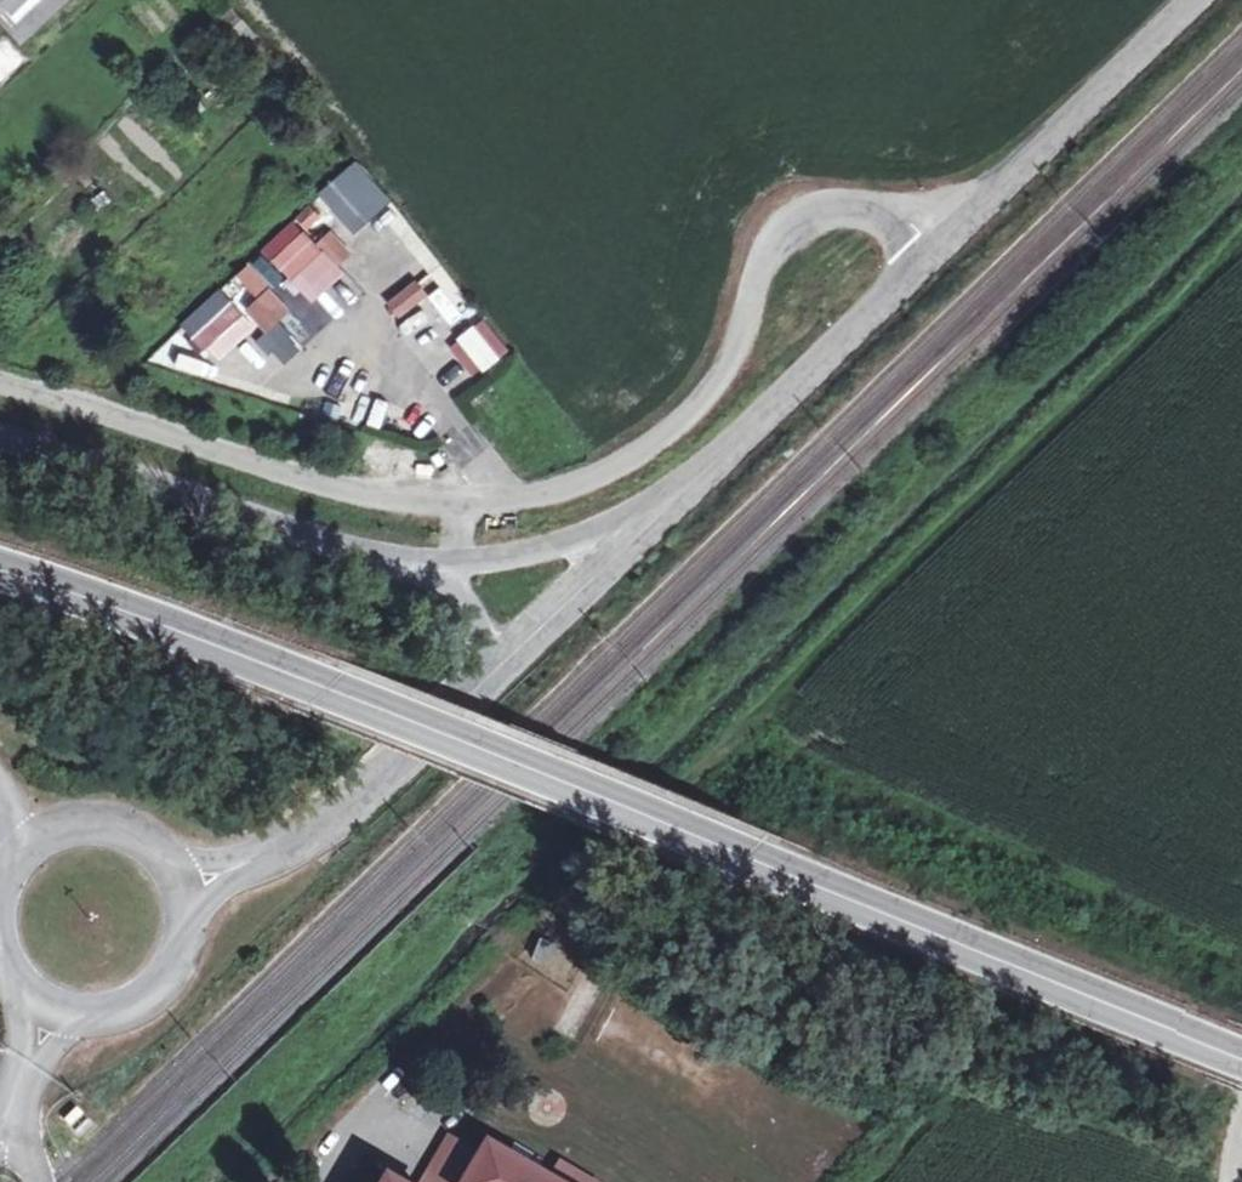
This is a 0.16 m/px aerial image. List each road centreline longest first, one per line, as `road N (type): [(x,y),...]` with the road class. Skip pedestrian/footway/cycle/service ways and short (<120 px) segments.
road 1 (track): [(242,1181),(1241,219)]
road 2 (secondary): [(0,572),(329,687),(1241,1054)]
road 3 (unclassified): [(950,234),(929,221),(850,206),(802,215),(771,242),(743,327),(707,395),(646,447),(574,479),(500,494),(358,490),(0,389)]
road 4 (secondary): [(458,570),(358,560),(0,445)]
road 5 (tertiary): [(950,234),(635,529)]
road 6 (tertiary): [(490,683),(329,818),(237,869),(183,886)]
road 7 (tertiary): [(1194,0),(950,234)]
road 8 (residential): [(55,1011),(116,1015),(169,979),(184,950),(183,886)]
road 9 (tertiary): [(635,529),(490,683)]
road 10 (residential): [(183,886),(166,858),(113,825),(82,823),(25,848)]
road 11 (secondary): [(635,529),(458,570)]

